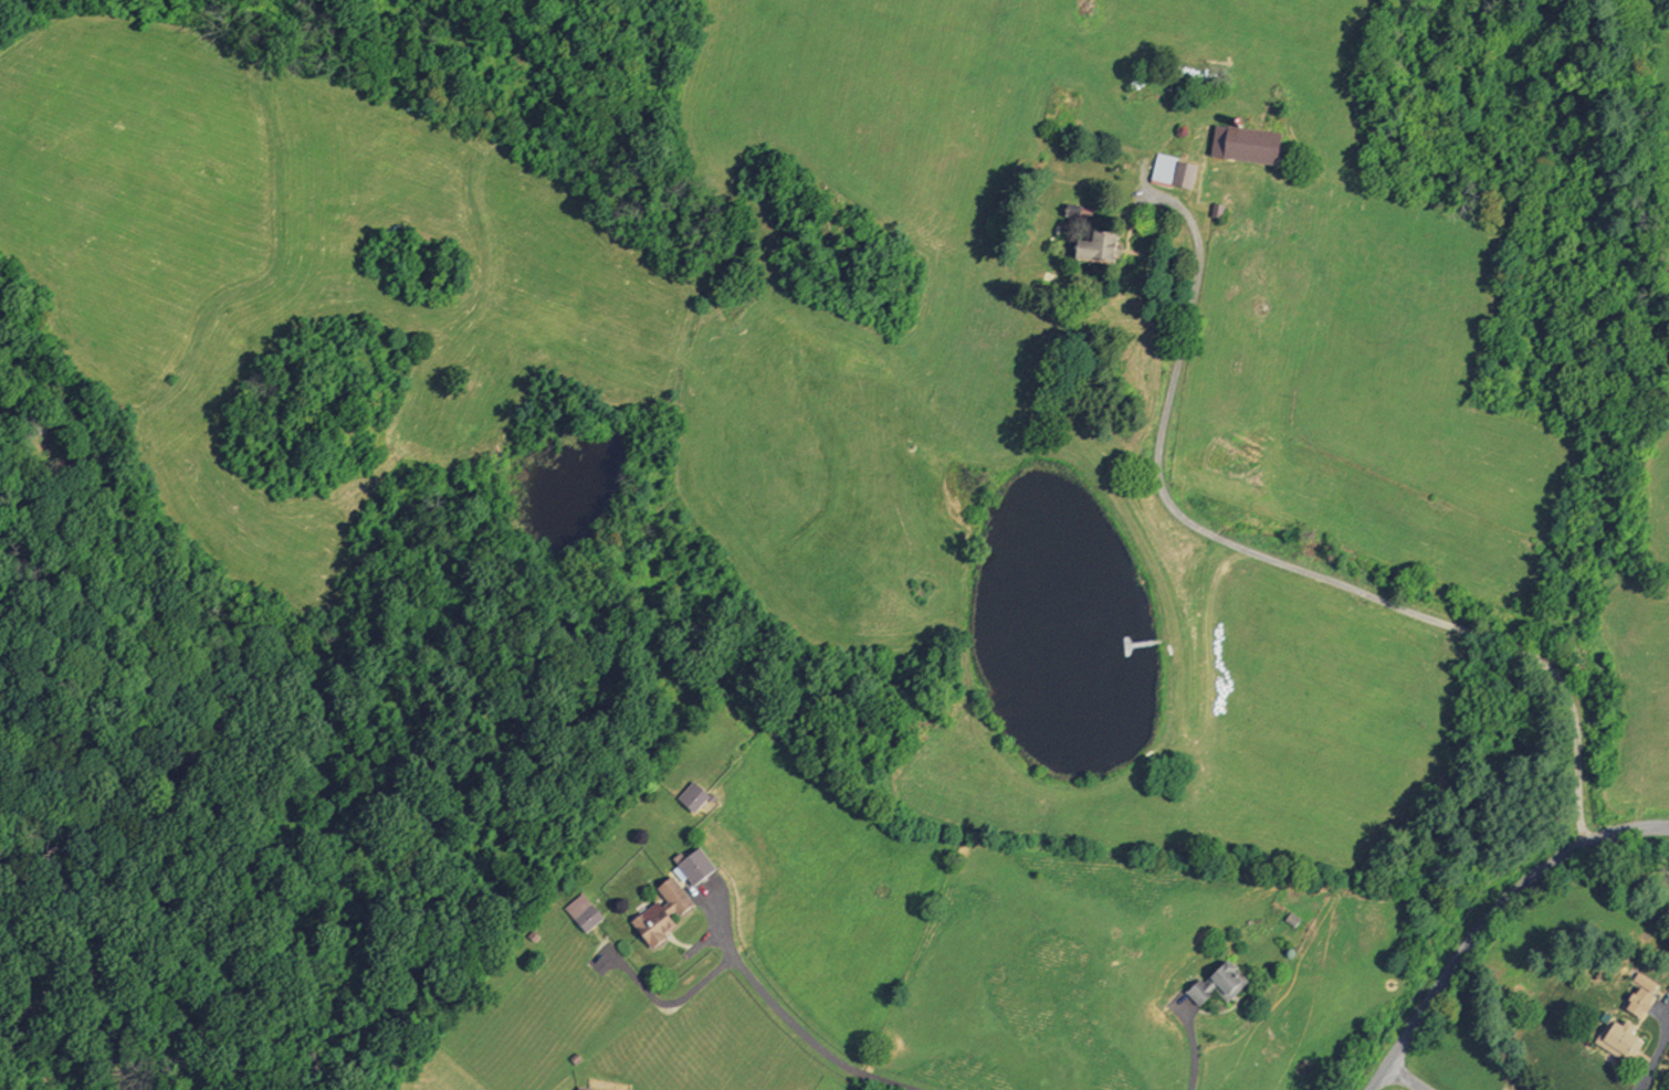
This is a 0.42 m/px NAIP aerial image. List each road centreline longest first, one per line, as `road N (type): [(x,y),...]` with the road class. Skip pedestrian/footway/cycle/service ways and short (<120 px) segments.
road 1 (residential): [(1367,1089),(1466,943),(1535,871),(1613,833),(1668,828)]

